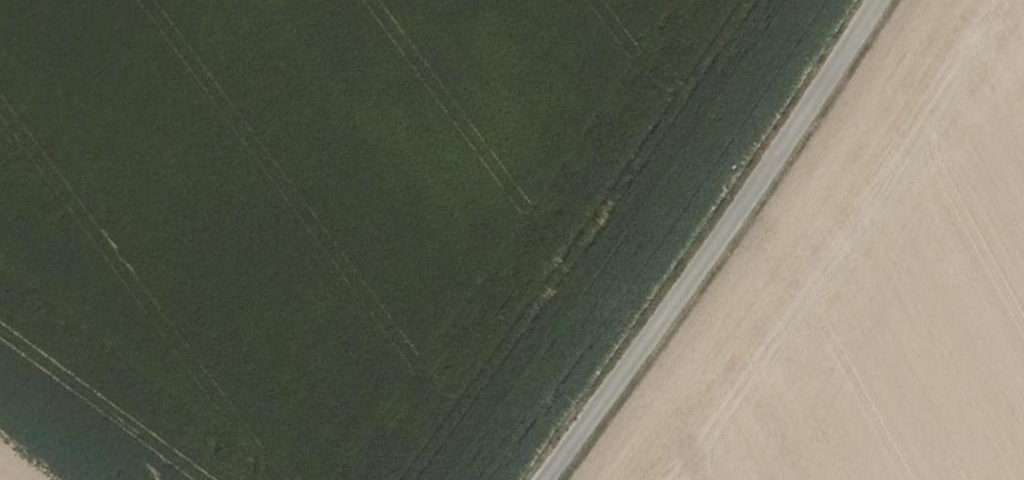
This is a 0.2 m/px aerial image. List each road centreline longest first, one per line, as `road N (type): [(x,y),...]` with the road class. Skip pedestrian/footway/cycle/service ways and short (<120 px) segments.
road 1 (track): [(543,479),(878,0)]

